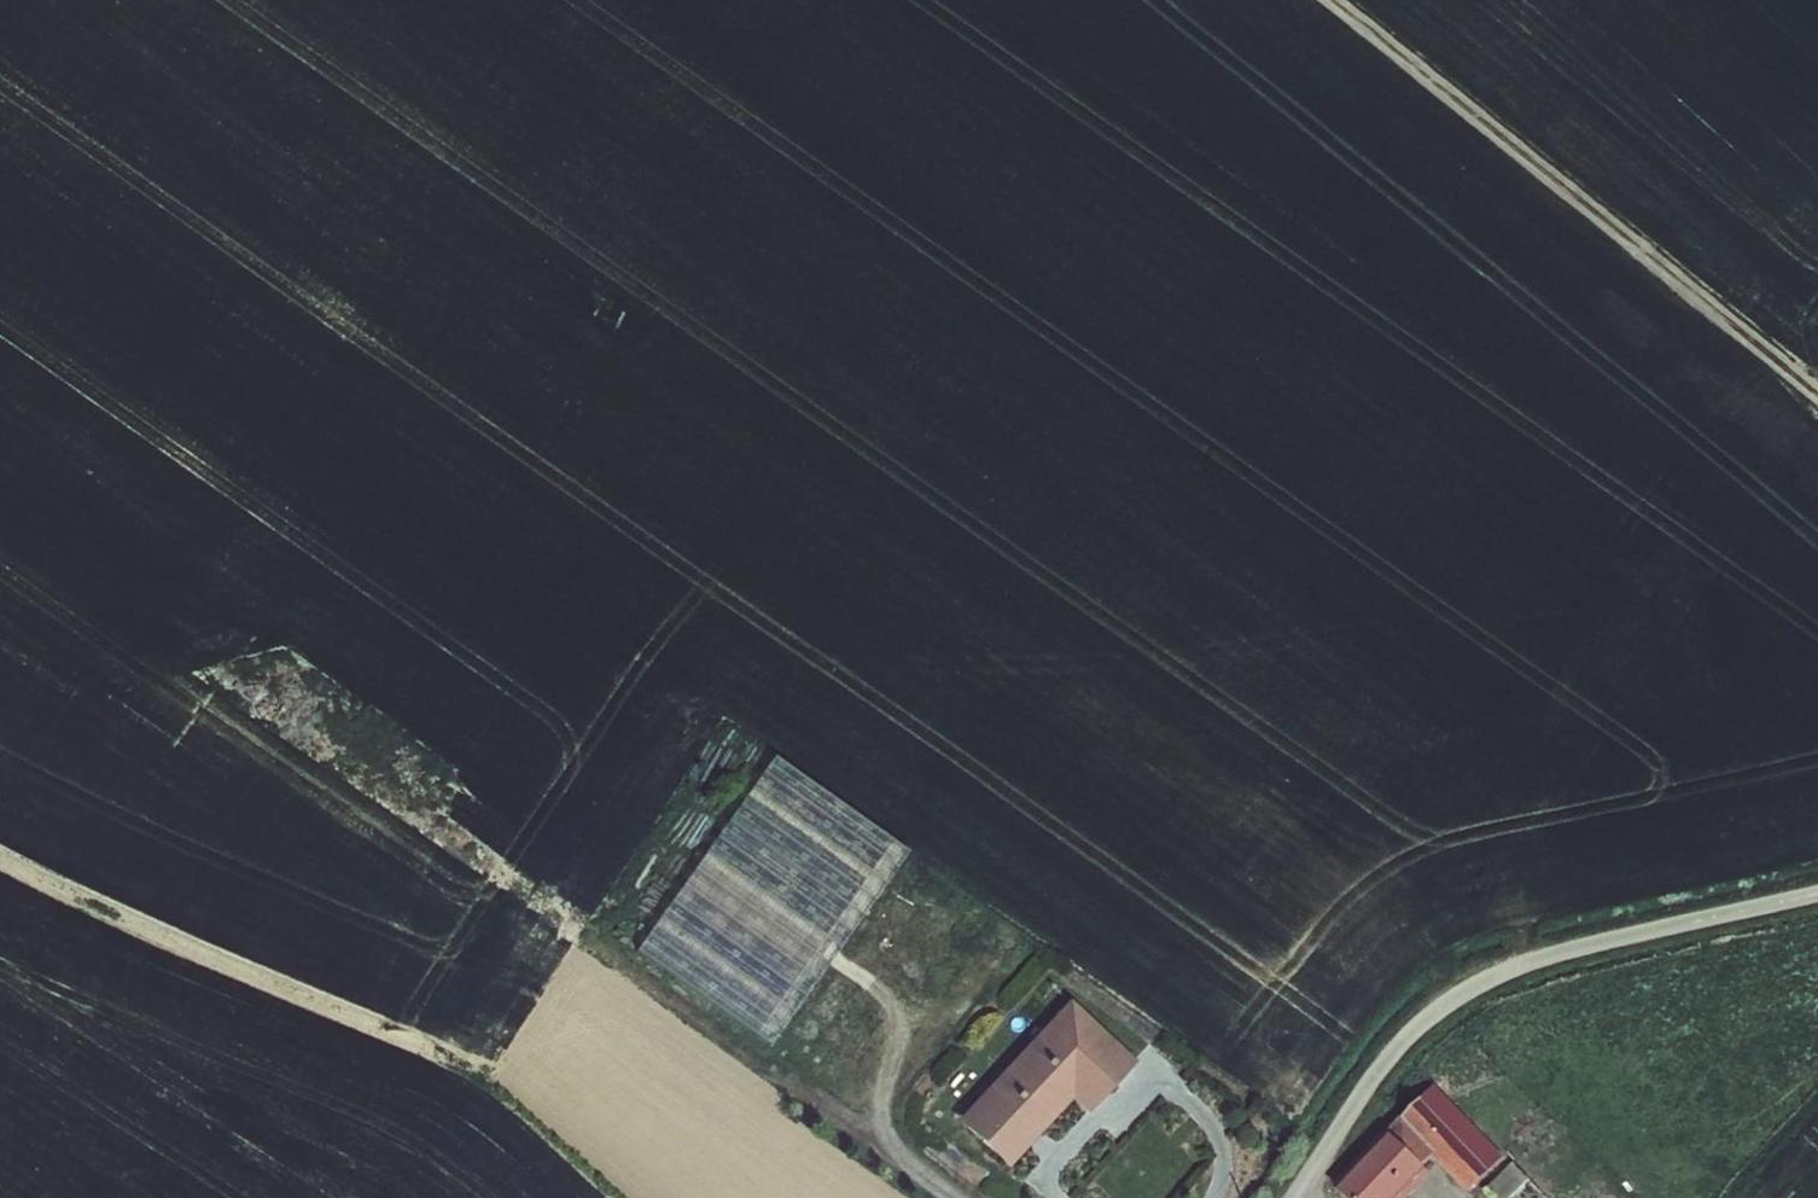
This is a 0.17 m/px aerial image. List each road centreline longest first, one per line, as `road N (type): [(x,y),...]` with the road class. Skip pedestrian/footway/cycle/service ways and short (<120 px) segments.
road 1 (unclassified): [(1295,1197),(1402,1037),(1467,988),(1562,949),(1817,889)]
road 2 (track): [(1817,395),(1331,0)]

